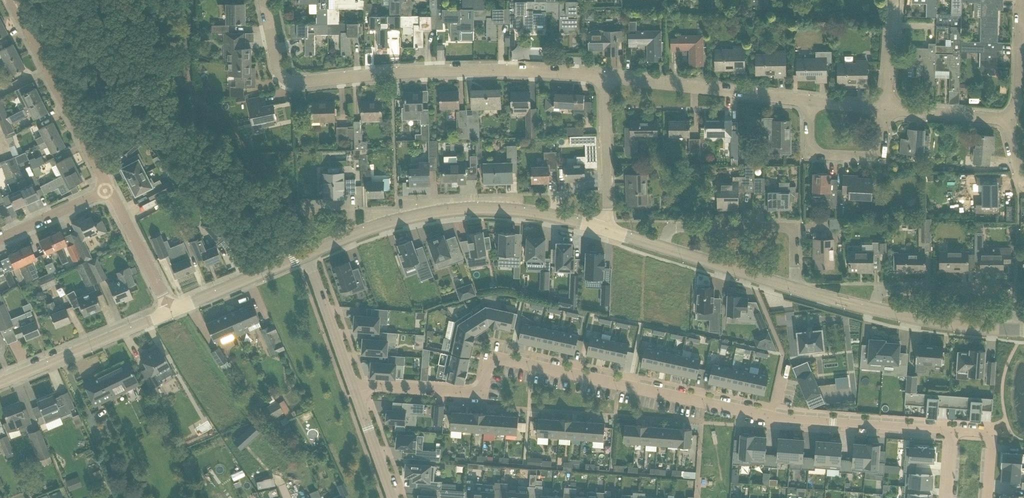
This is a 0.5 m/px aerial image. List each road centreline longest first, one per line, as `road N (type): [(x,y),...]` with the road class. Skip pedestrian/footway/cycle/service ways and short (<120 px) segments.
road 1 (residential): [(352,385),(472,393),(483,387),(492,357),(754,413),(954,432)]
road 2 (residential): [(605,78),(463,69),(294,82),(281,73),(264,0)]
road 3 (tertiary): [(607,231),(510,209),(454,209),(384,224),(305,255)]
road 4 (residential): [(106,189),(13,0)]
road 5 (residential): [(795,290),(795,228),(677,227),(664,247)]
road 6 (residential): [(807,100),(605,78)]
road 7 (residential): [(1010,330),(1010,292),(880,290),(875,308)]
road 8 (tertiary): [(0,385),(170,311)]
road 9 (residential): [(807,100),(811,154),(880,156),(887,106)]
road 10 (residential): [(607,231),(605,78)]
road 11 (tertiary): [(170,311),(305,255)]
road 12 (residential): [(352,385),(305,255)]
road 13 (tertiary): [(795,290),(664,247)]
road 14 (residential): [(170,311),(106,189)]
road 15 (tertiary): [(1010,330),(875,308)]
road 16 (residential): [(393,497),(352,385)]

